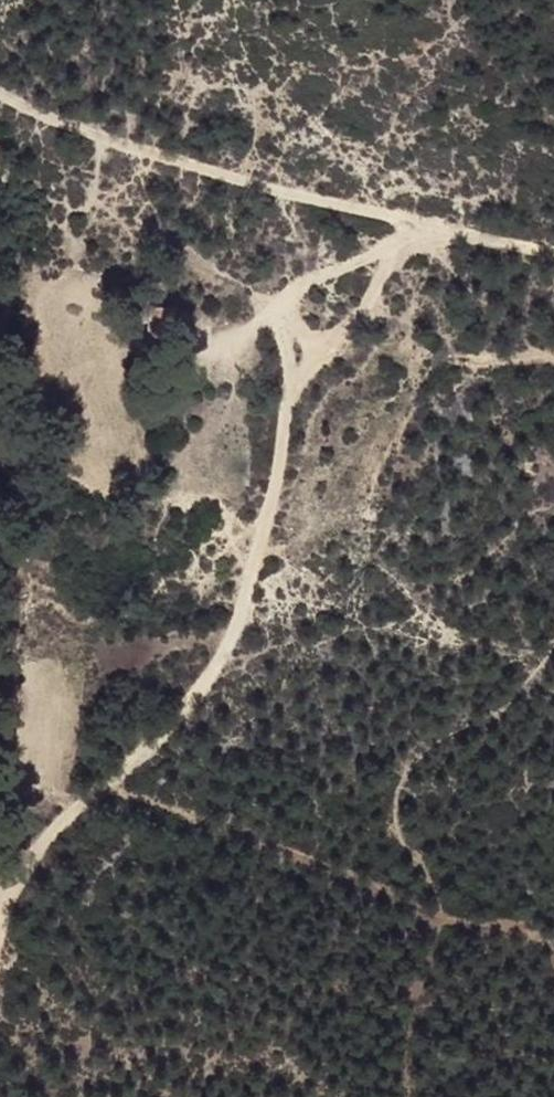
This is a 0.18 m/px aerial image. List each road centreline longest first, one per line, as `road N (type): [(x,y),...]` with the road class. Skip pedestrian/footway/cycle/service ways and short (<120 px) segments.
road 1 (track): [(113,784),(220,667),(290,442),(287,307),(430,229)]
road 2 (track): [(553,254),(167,160),(0,90)]
road 3 (track): [(113,784),(40,844),(0,915)]

